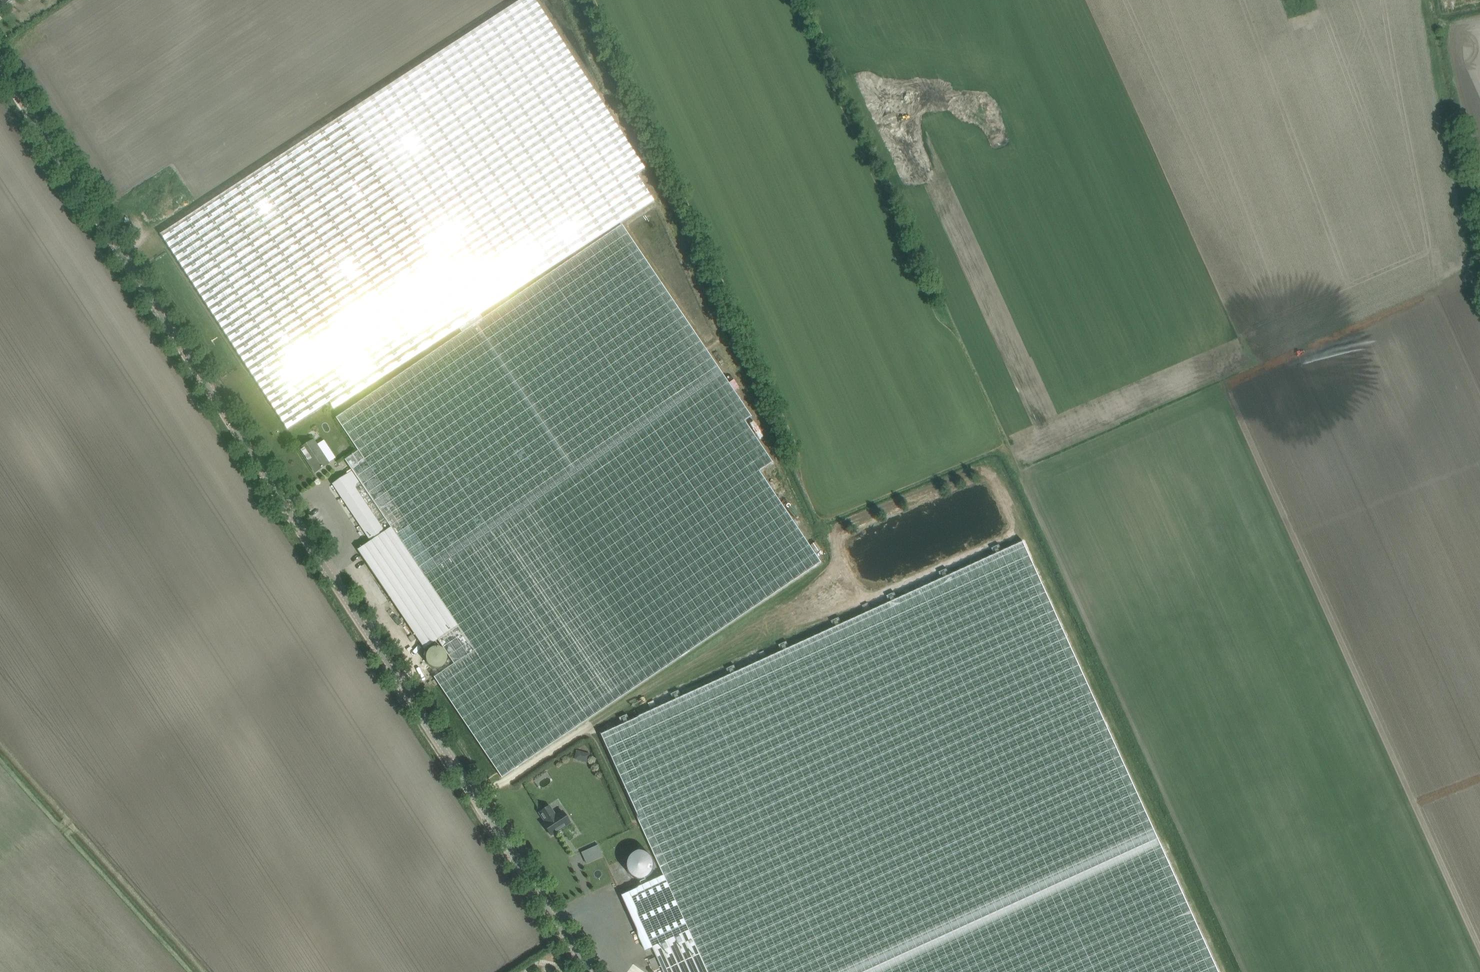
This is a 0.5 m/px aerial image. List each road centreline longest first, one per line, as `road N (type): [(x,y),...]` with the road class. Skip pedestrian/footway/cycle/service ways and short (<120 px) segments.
road 1 (tertiary): [(590,971),(0,65)]

